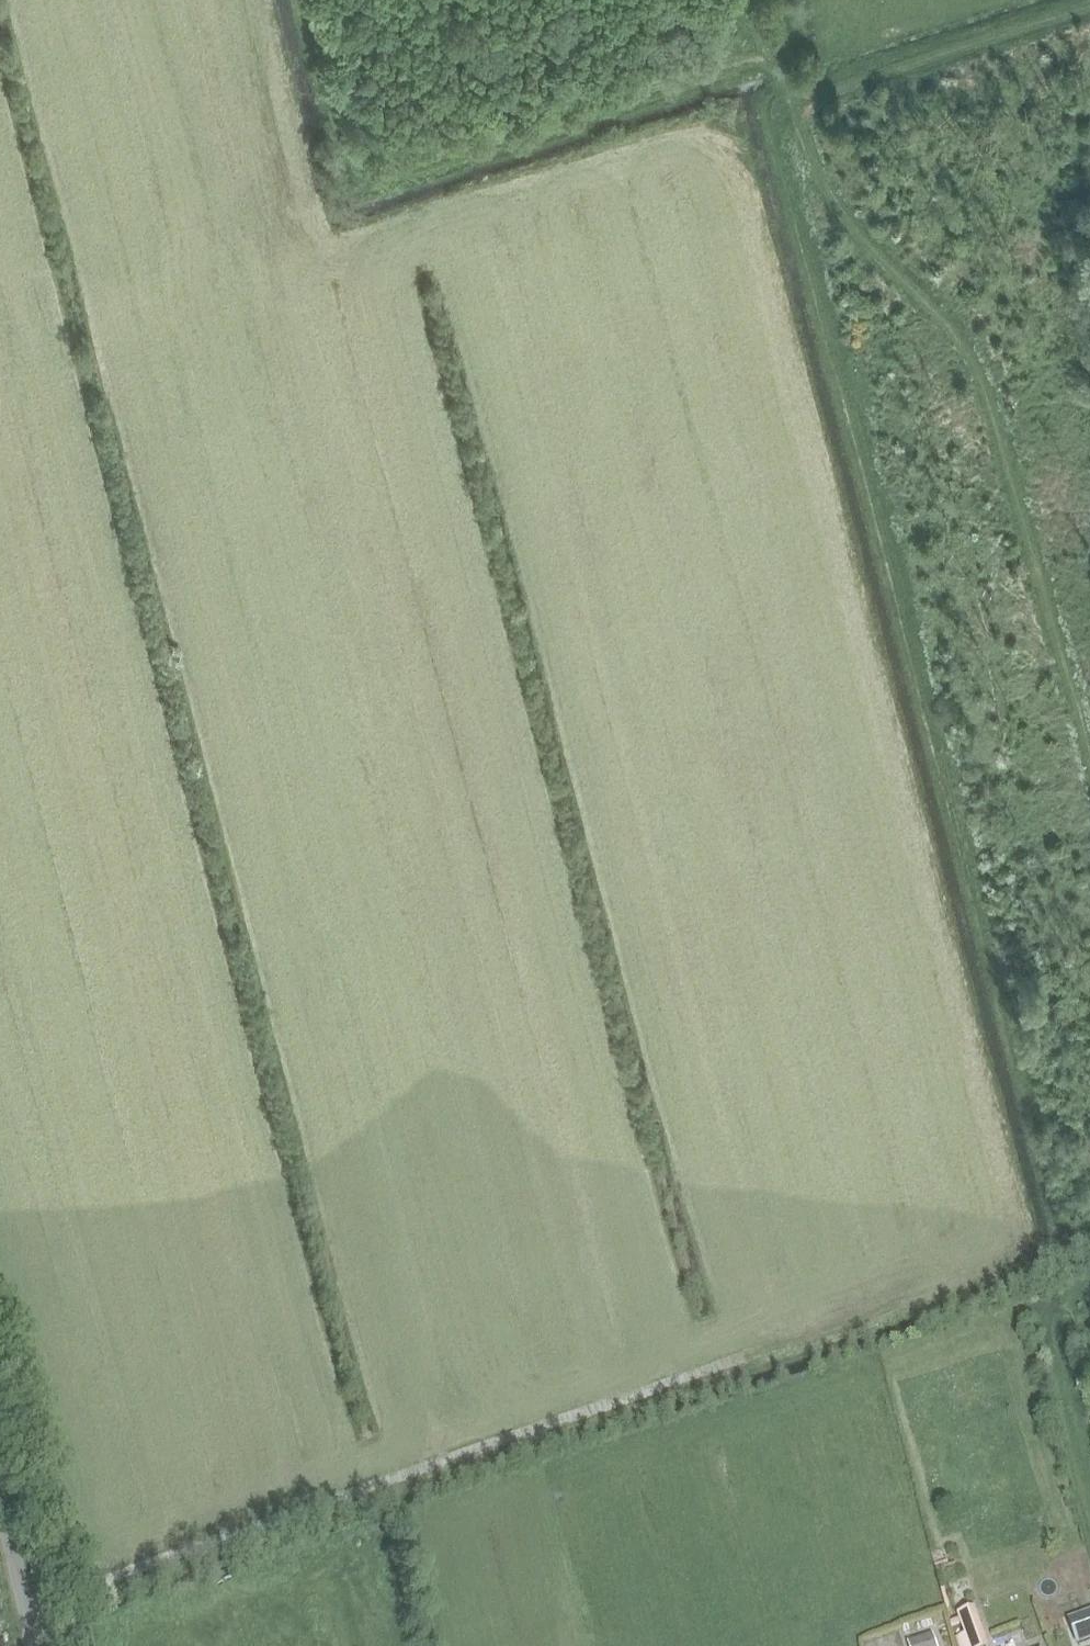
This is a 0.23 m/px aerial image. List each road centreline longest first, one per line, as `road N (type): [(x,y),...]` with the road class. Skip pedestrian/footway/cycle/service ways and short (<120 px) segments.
road 1 (unclassified): [(35,1645),(0,1501)]

